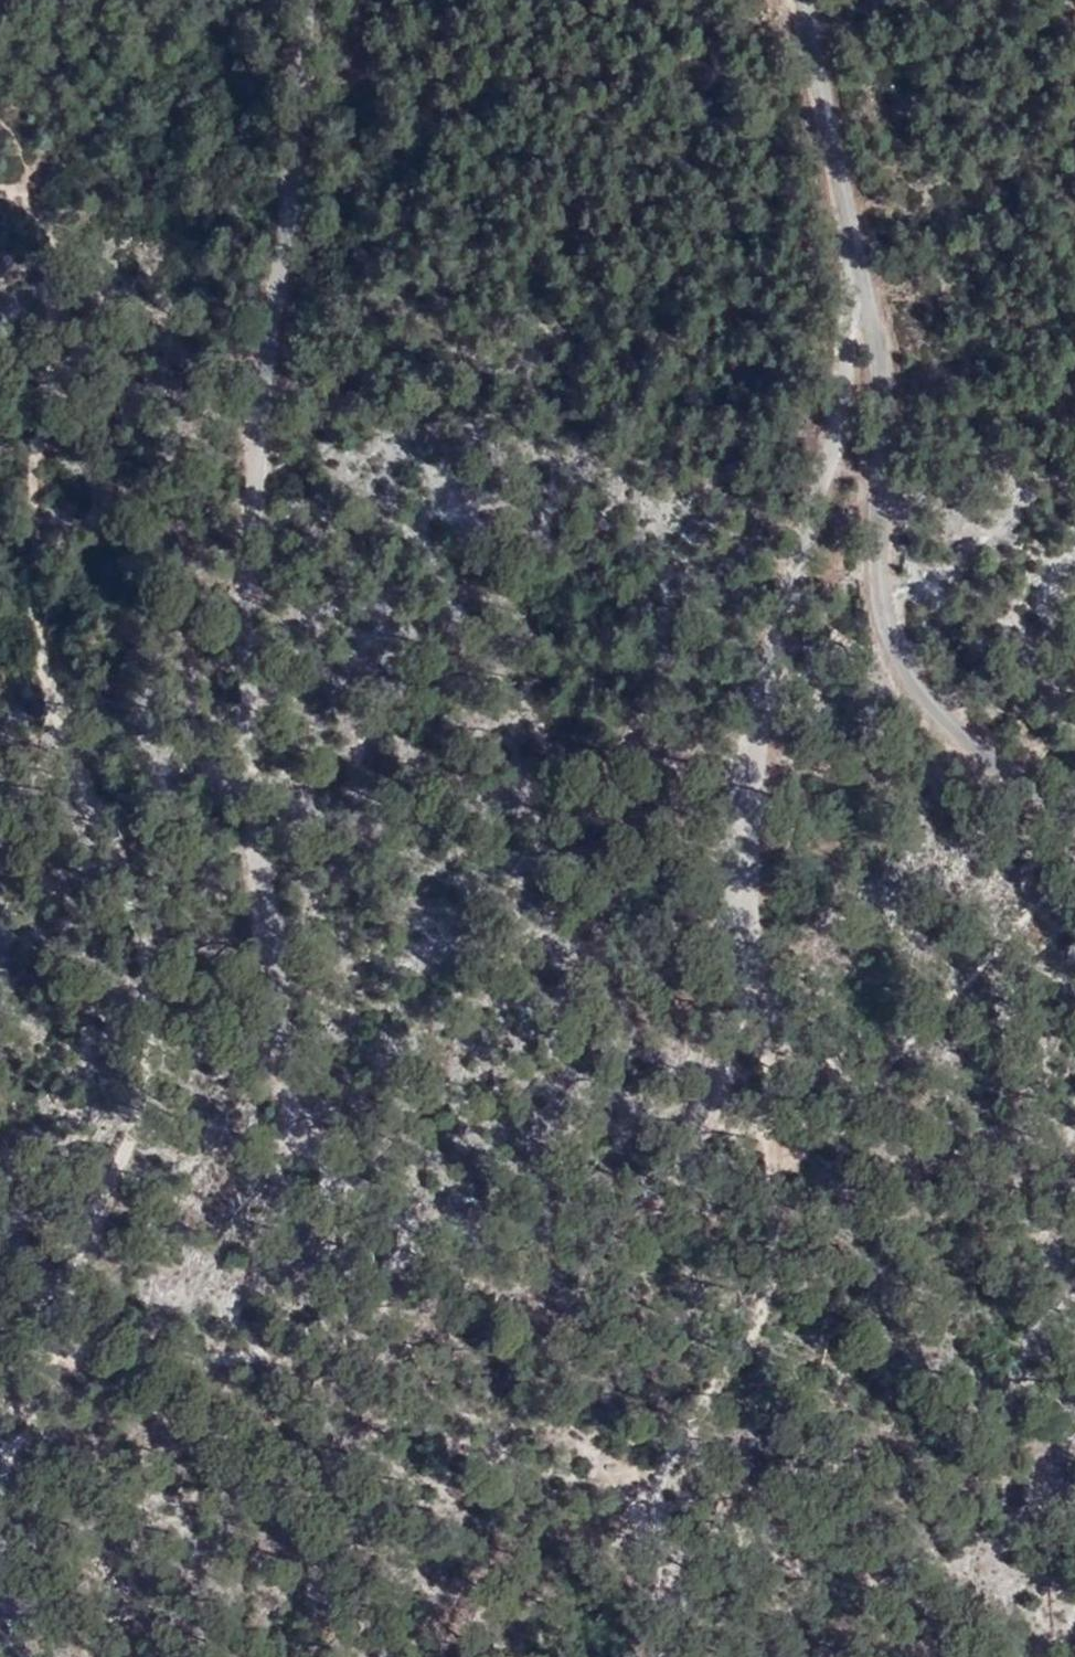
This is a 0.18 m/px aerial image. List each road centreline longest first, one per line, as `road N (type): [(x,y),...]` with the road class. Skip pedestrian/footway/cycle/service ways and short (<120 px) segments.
road 1 (unclassified): [(863,261),(832,443),(774,660),(751,867),(750,1006),(712,1122),(646,1194),(587,1231),(521,1237),(408,1222),(325,1175),(288,1110),(253,750),(255,440),(324,0)]
road 2 (track): [(0,194),(35,214),(52,271),(55,367),(35,460),(51,683),(65,745),(144,938),(149,991),(133,1113),(60,1348),(0,1472)]
road 3 (track): [(750,1006),(776,1175),(763,1319),(706,1402),(657,1504),(678,1629),(667,1656)]
road 4 (unclassified): [(863,261),(878,398),(882,613),(907,676),(1005,776),(1074,820)]
road 5 (track): [(60,1348),(284,1348),(328,1320),(405,1251),(408,1222)]
road 6 (unclassified): [(802,0),(863,261)]

